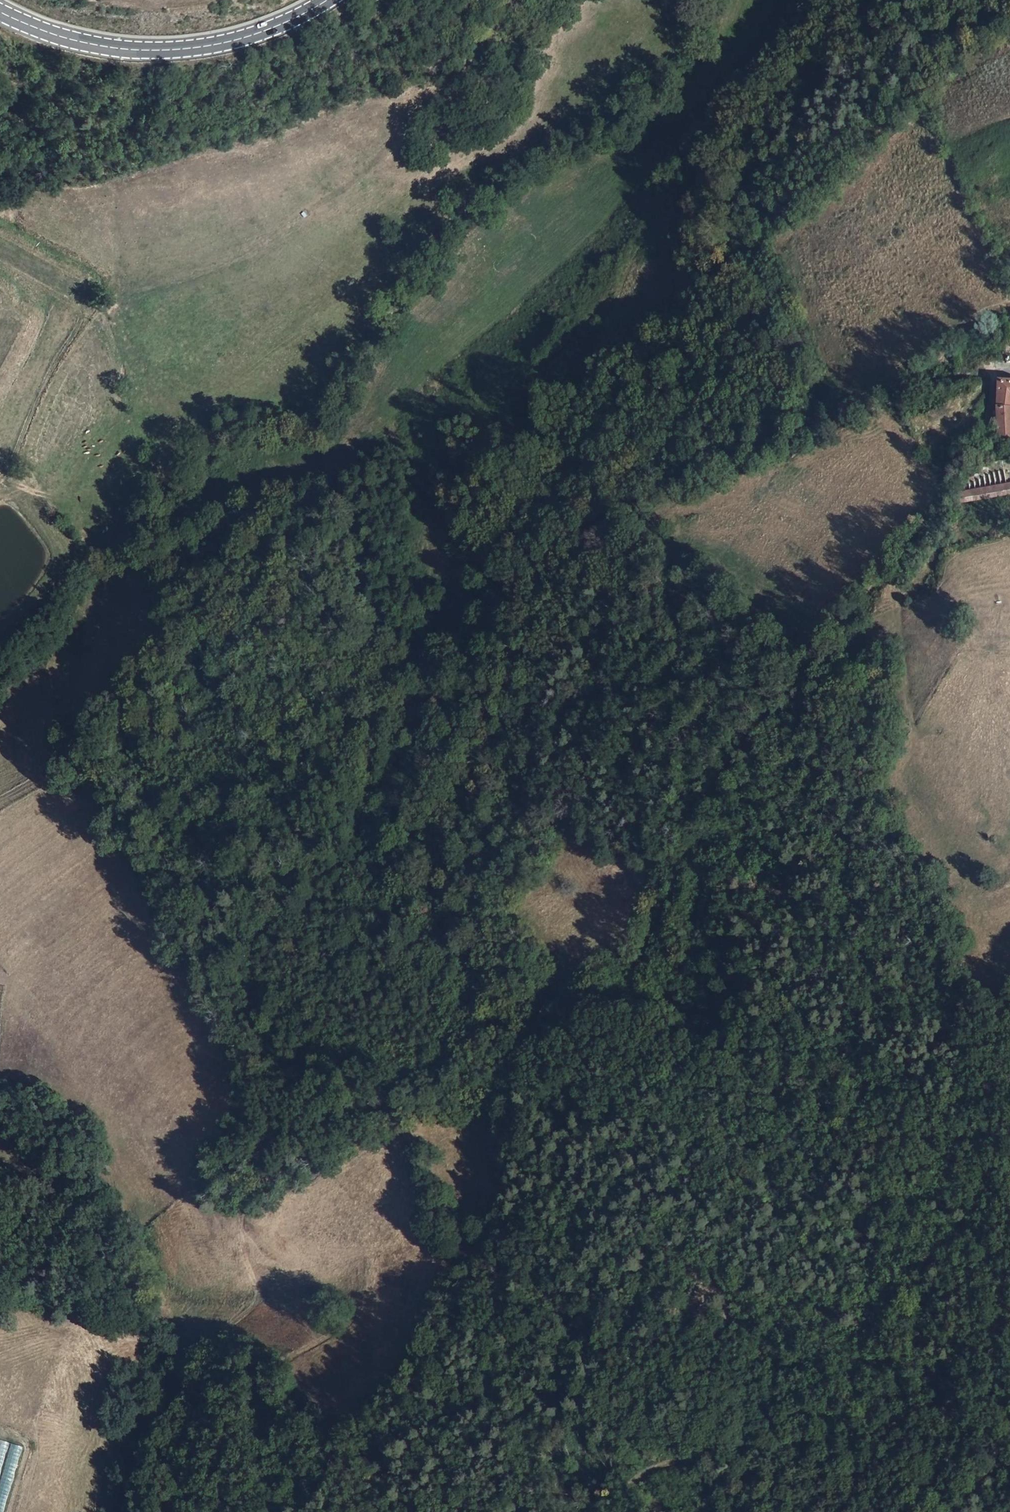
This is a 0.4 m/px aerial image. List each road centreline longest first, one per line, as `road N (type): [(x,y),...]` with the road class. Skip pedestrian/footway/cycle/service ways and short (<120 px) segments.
road 1 (track): [(684,1511),(717,1491),(767,1331),(1009,1016)]
road 2 (secondary): [(326,0),(237,39),(180,49),(88,43),(0,11)]

